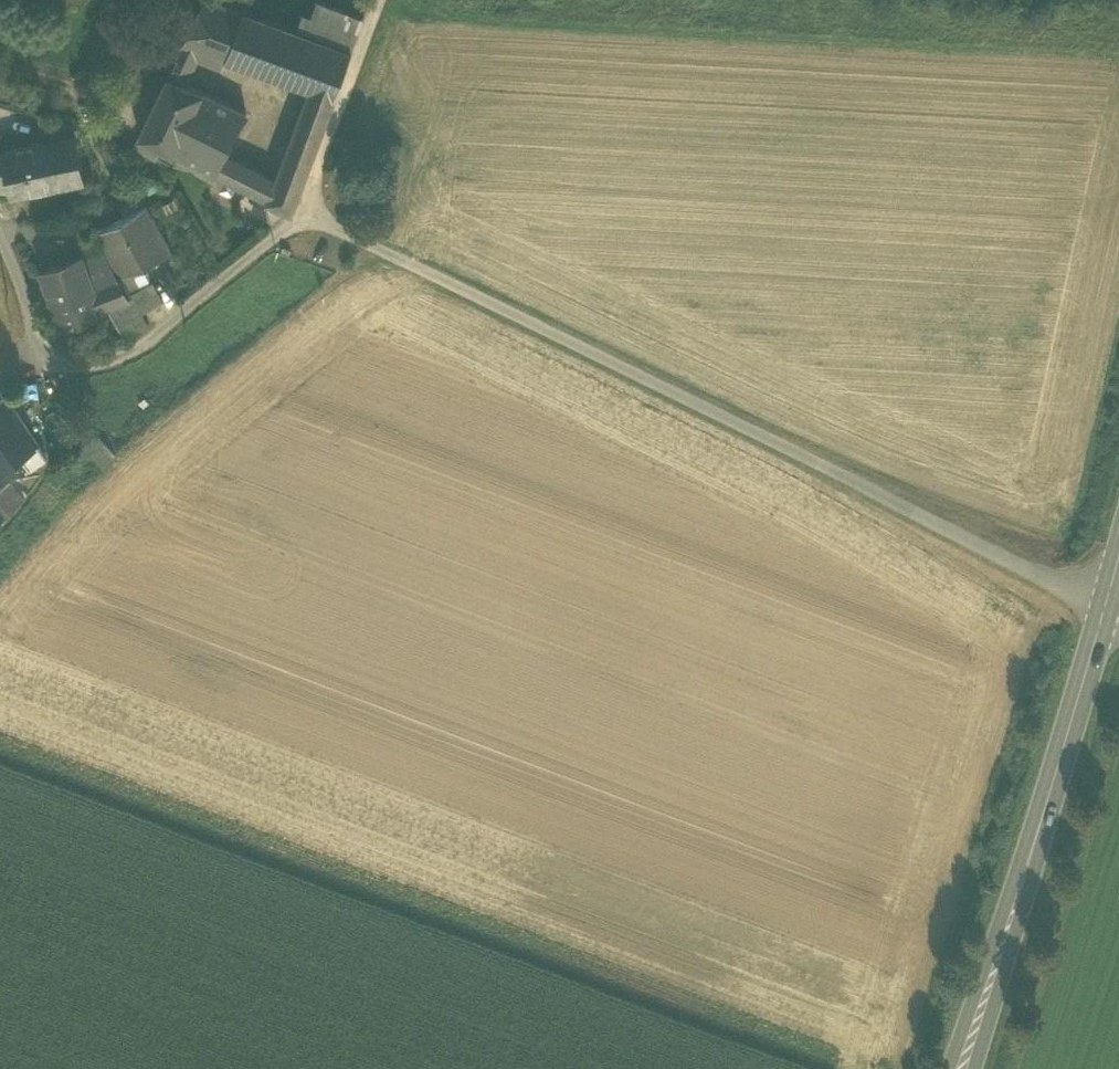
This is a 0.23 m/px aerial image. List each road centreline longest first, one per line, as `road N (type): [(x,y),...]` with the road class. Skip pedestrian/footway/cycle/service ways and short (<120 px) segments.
road 1 (unclassified): [(1105,604),(322,221)]
road 2 (primary): [(1105,604),(961,1068)]
road 3 (unclassified): [(322,221),(277,235),(126,359),(66,369),(39,352),(0,234)]
road 4 (unclassified): [(322,221),(317,192),(333,125),(379,0)]

